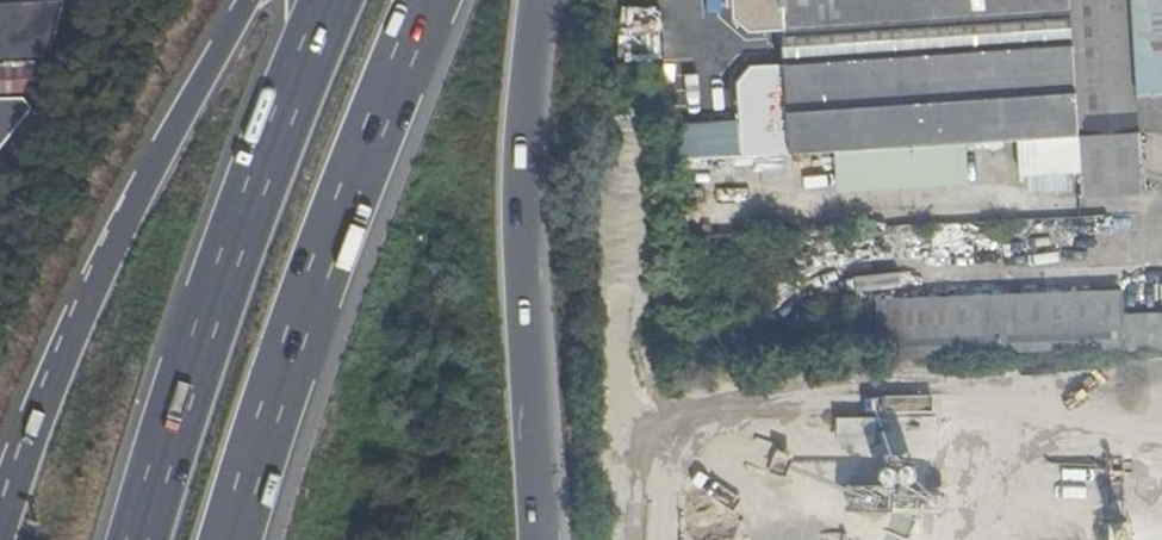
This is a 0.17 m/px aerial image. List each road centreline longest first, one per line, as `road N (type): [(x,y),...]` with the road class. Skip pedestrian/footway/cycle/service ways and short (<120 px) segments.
road 1 (motorway): [(242,0),(194,78),(96,299),(5,539)]
road 2 (motorway): [(333,0),(271,152),(139,539)]
road 3 (motorway): [(231,539),(353,175),(423,0)]
road 4 (motorway): [(530,539),(517,229),(542,0)]

